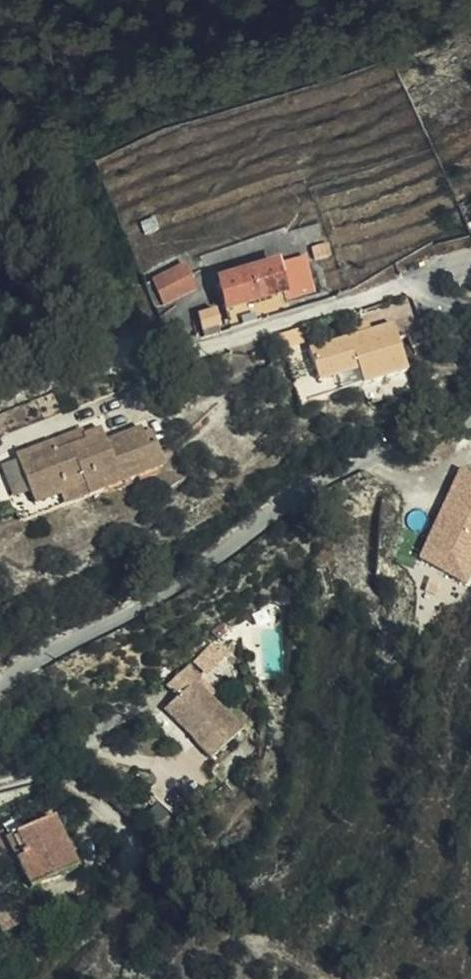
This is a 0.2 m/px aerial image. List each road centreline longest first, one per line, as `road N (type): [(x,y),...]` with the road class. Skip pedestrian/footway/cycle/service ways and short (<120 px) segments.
road 1 (unclassified): [(0,692),(179,583),(327,475),(470,420)]

